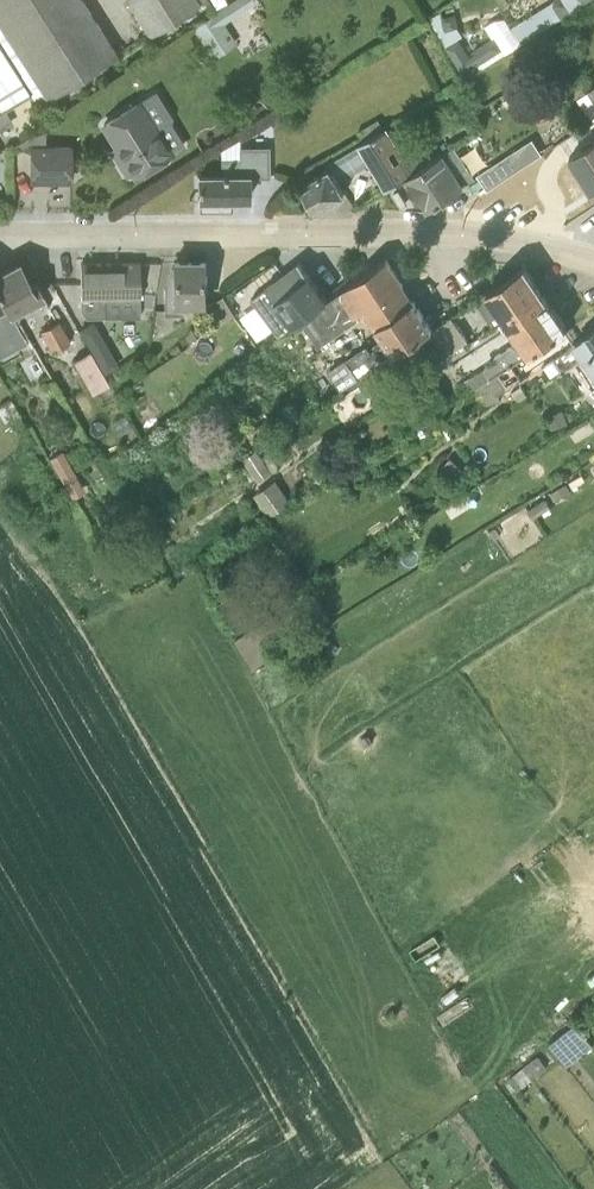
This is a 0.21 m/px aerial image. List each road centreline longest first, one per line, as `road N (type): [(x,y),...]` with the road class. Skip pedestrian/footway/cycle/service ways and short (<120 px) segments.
road 1 (residential): [(0,227),(511,224),(593,242)]

